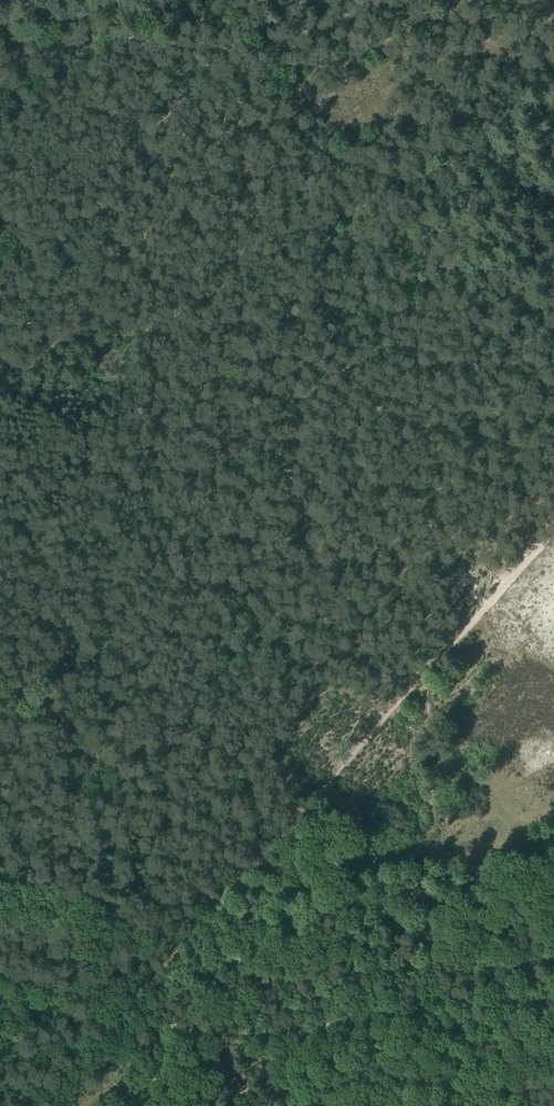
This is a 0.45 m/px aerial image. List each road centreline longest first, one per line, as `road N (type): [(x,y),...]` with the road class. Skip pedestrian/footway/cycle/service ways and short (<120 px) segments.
road 1 (track): [(106,1021),(308,1028),(553,949)]

